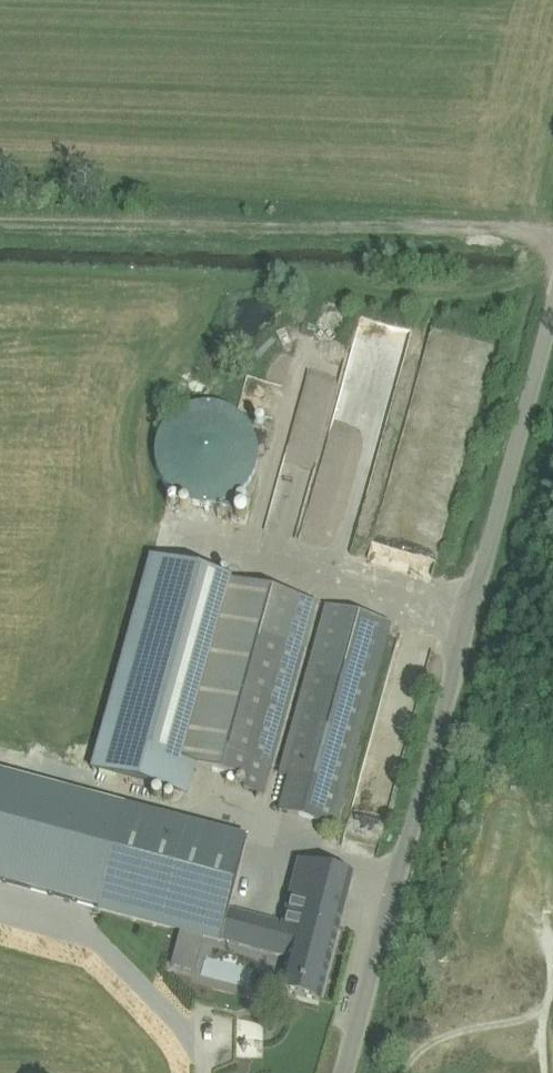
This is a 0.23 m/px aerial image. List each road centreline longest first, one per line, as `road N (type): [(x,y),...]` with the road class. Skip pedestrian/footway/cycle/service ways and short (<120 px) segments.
road 1 (unclassified): [(345,1072),(552,315)]
road 2 (track): [(552,234),(0,224)]

